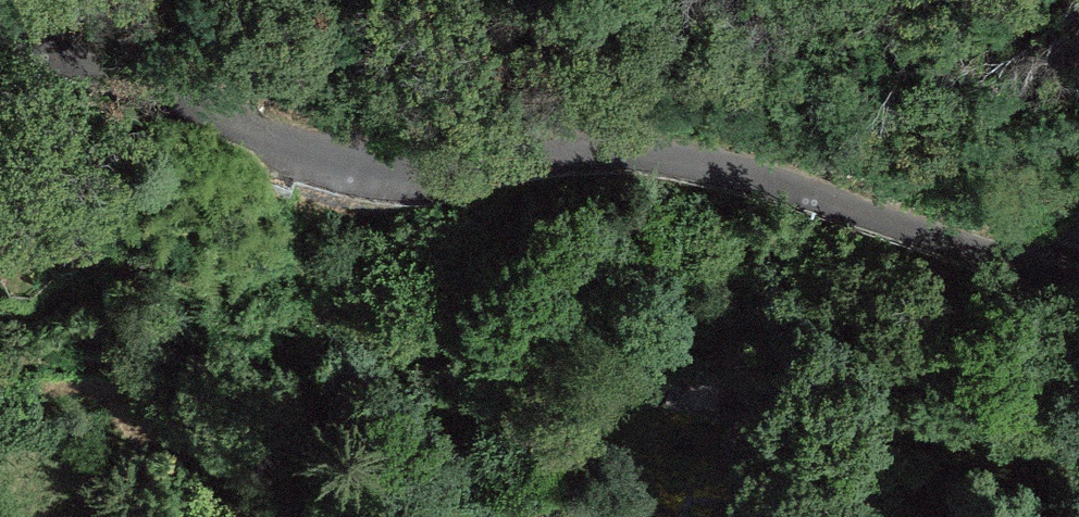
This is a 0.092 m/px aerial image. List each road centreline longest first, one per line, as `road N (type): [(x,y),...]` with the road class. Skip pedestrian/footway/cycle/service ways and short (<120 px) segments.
road 1 (residential): [(1078,283),(708,161),(594,152),(402,179),(321,160),(0,22)]
road 2 (trunk): [(1078,432),(345,52),(228,0)]

